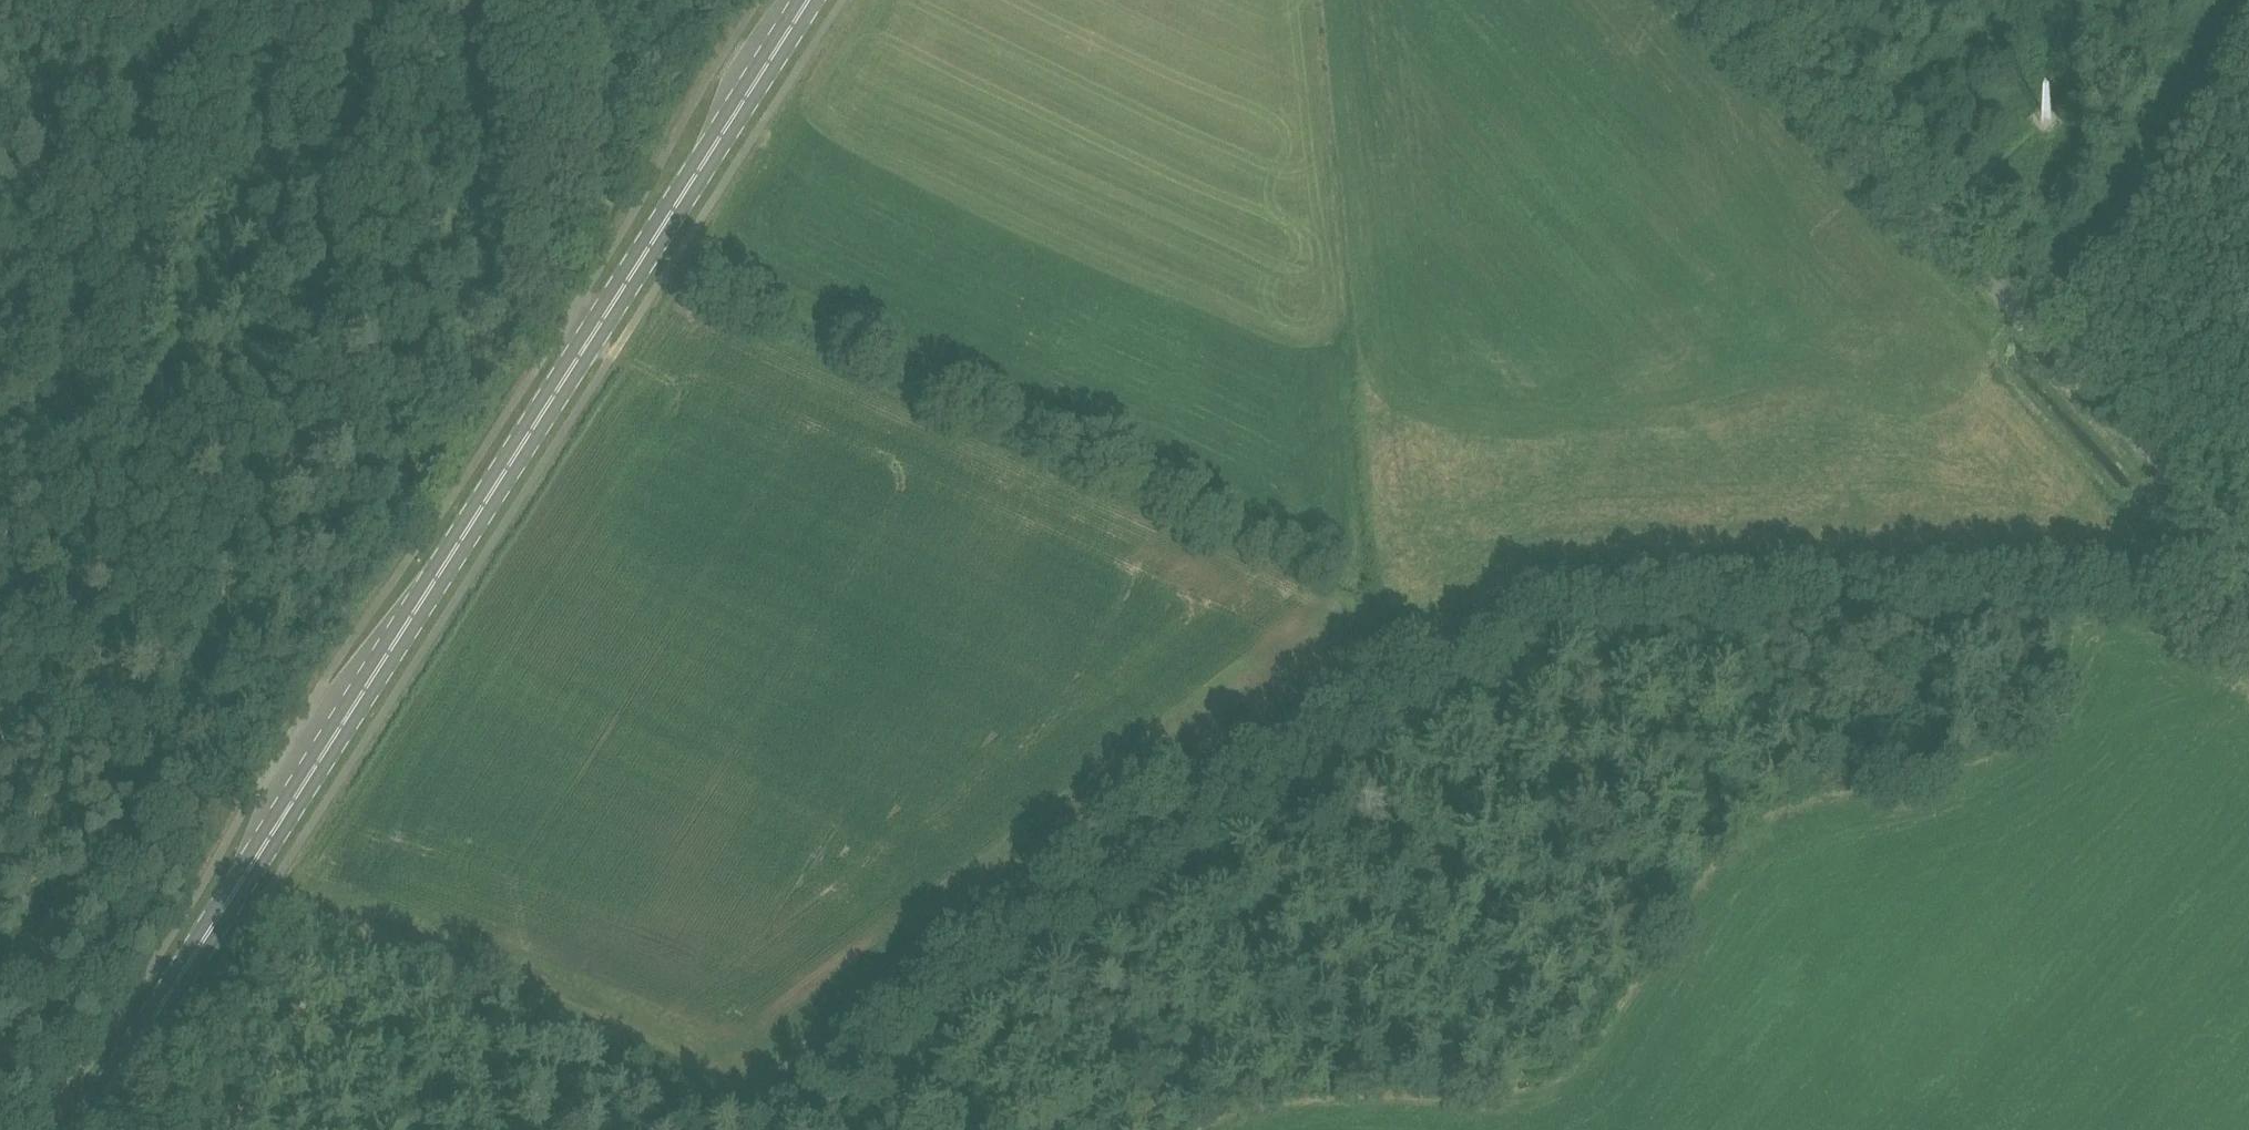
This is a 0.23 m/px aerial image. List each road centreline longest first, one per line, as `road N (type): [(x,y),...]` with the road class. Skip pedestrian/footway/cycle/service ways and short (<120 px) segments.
road 1 (secondary): [(84,1129),(810,0)]
road 2 (unclassified): [(2248,565),(1726,0)]
road 3 (track): [(554,0),(573,312)]

